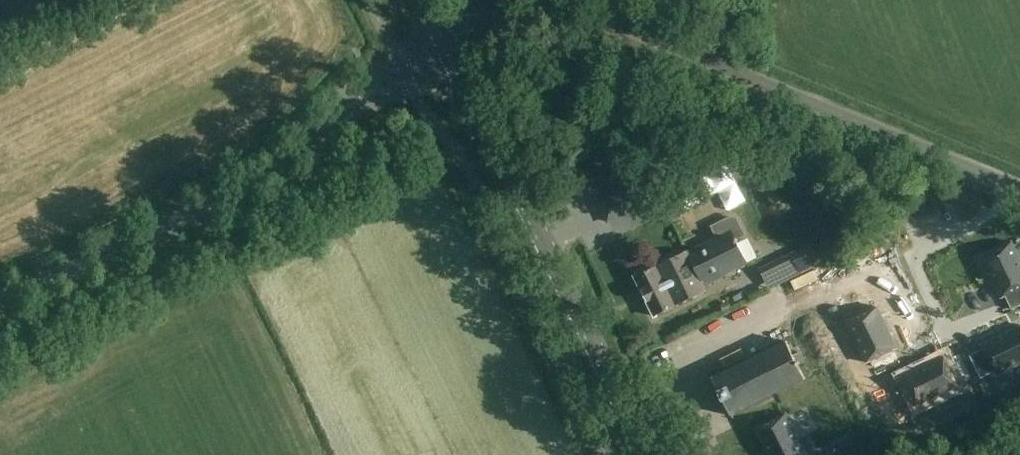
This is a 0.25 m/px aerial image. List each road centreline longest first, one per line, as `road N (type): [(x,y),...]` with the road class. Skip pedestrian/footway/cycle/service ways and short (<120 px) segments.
road 1 (unclassified): [(1014,186),(572,6),(524,7),(444,41)]
road 2 (tertiary): [(0,295),(275,174),(355,100),(444,41)]
road 3 (secondary): [(648,454),(444,41)]
road 4 (residential): [(1014,186),(1001,211),(909,258),(945,332),(994,312)]

